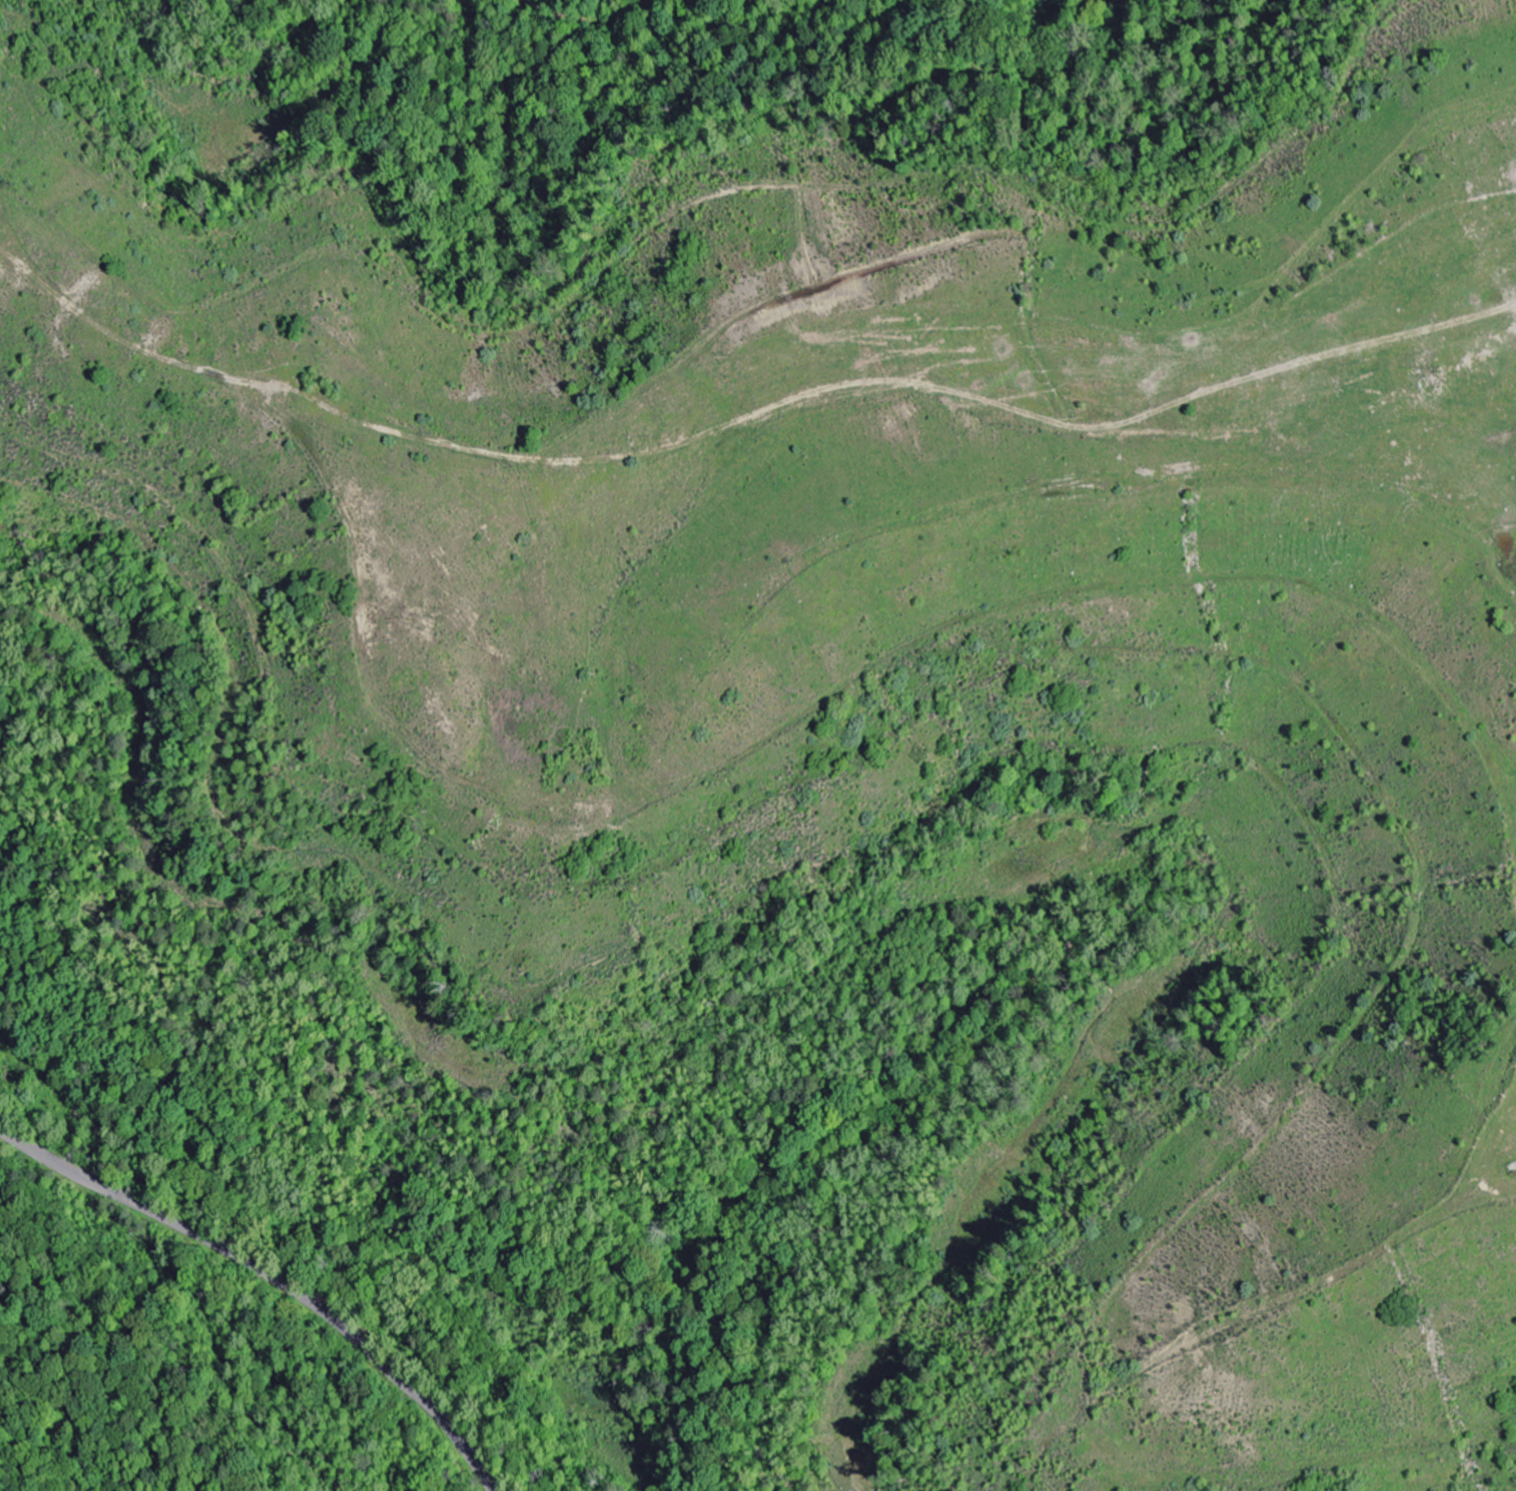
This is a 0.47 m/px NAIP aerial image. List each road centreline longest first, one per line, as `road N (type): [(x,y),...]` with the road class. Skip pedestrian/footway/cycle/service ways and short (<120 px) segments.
road 1 (residential): [(500,1490),(445,1419),(316,1302),(0,1126)]

